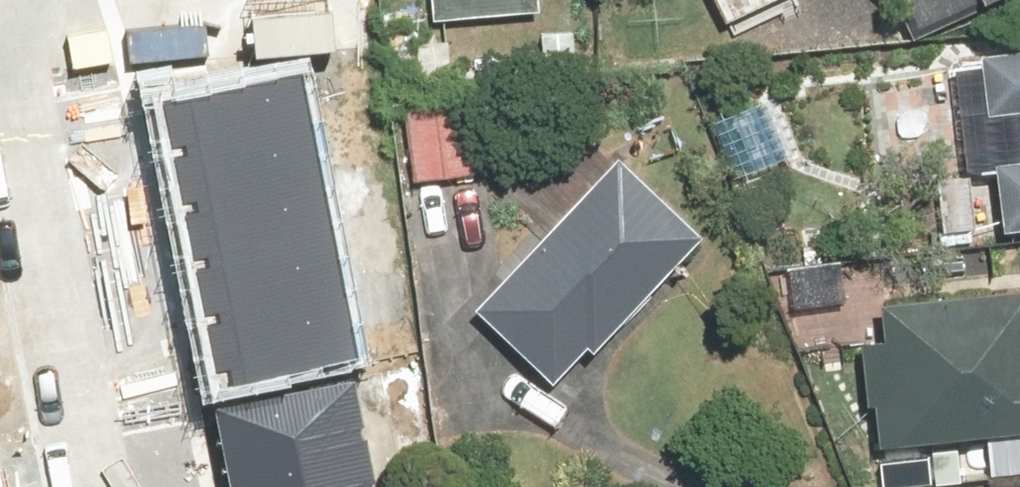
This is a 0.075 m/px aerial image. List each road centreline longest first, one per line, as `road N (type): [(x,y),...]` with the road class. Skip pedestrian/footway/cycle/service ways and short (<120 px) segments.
road 1 (residential): [(5,19),(98,486)]
road 2 (residential): [(5,19),(365,0)]

